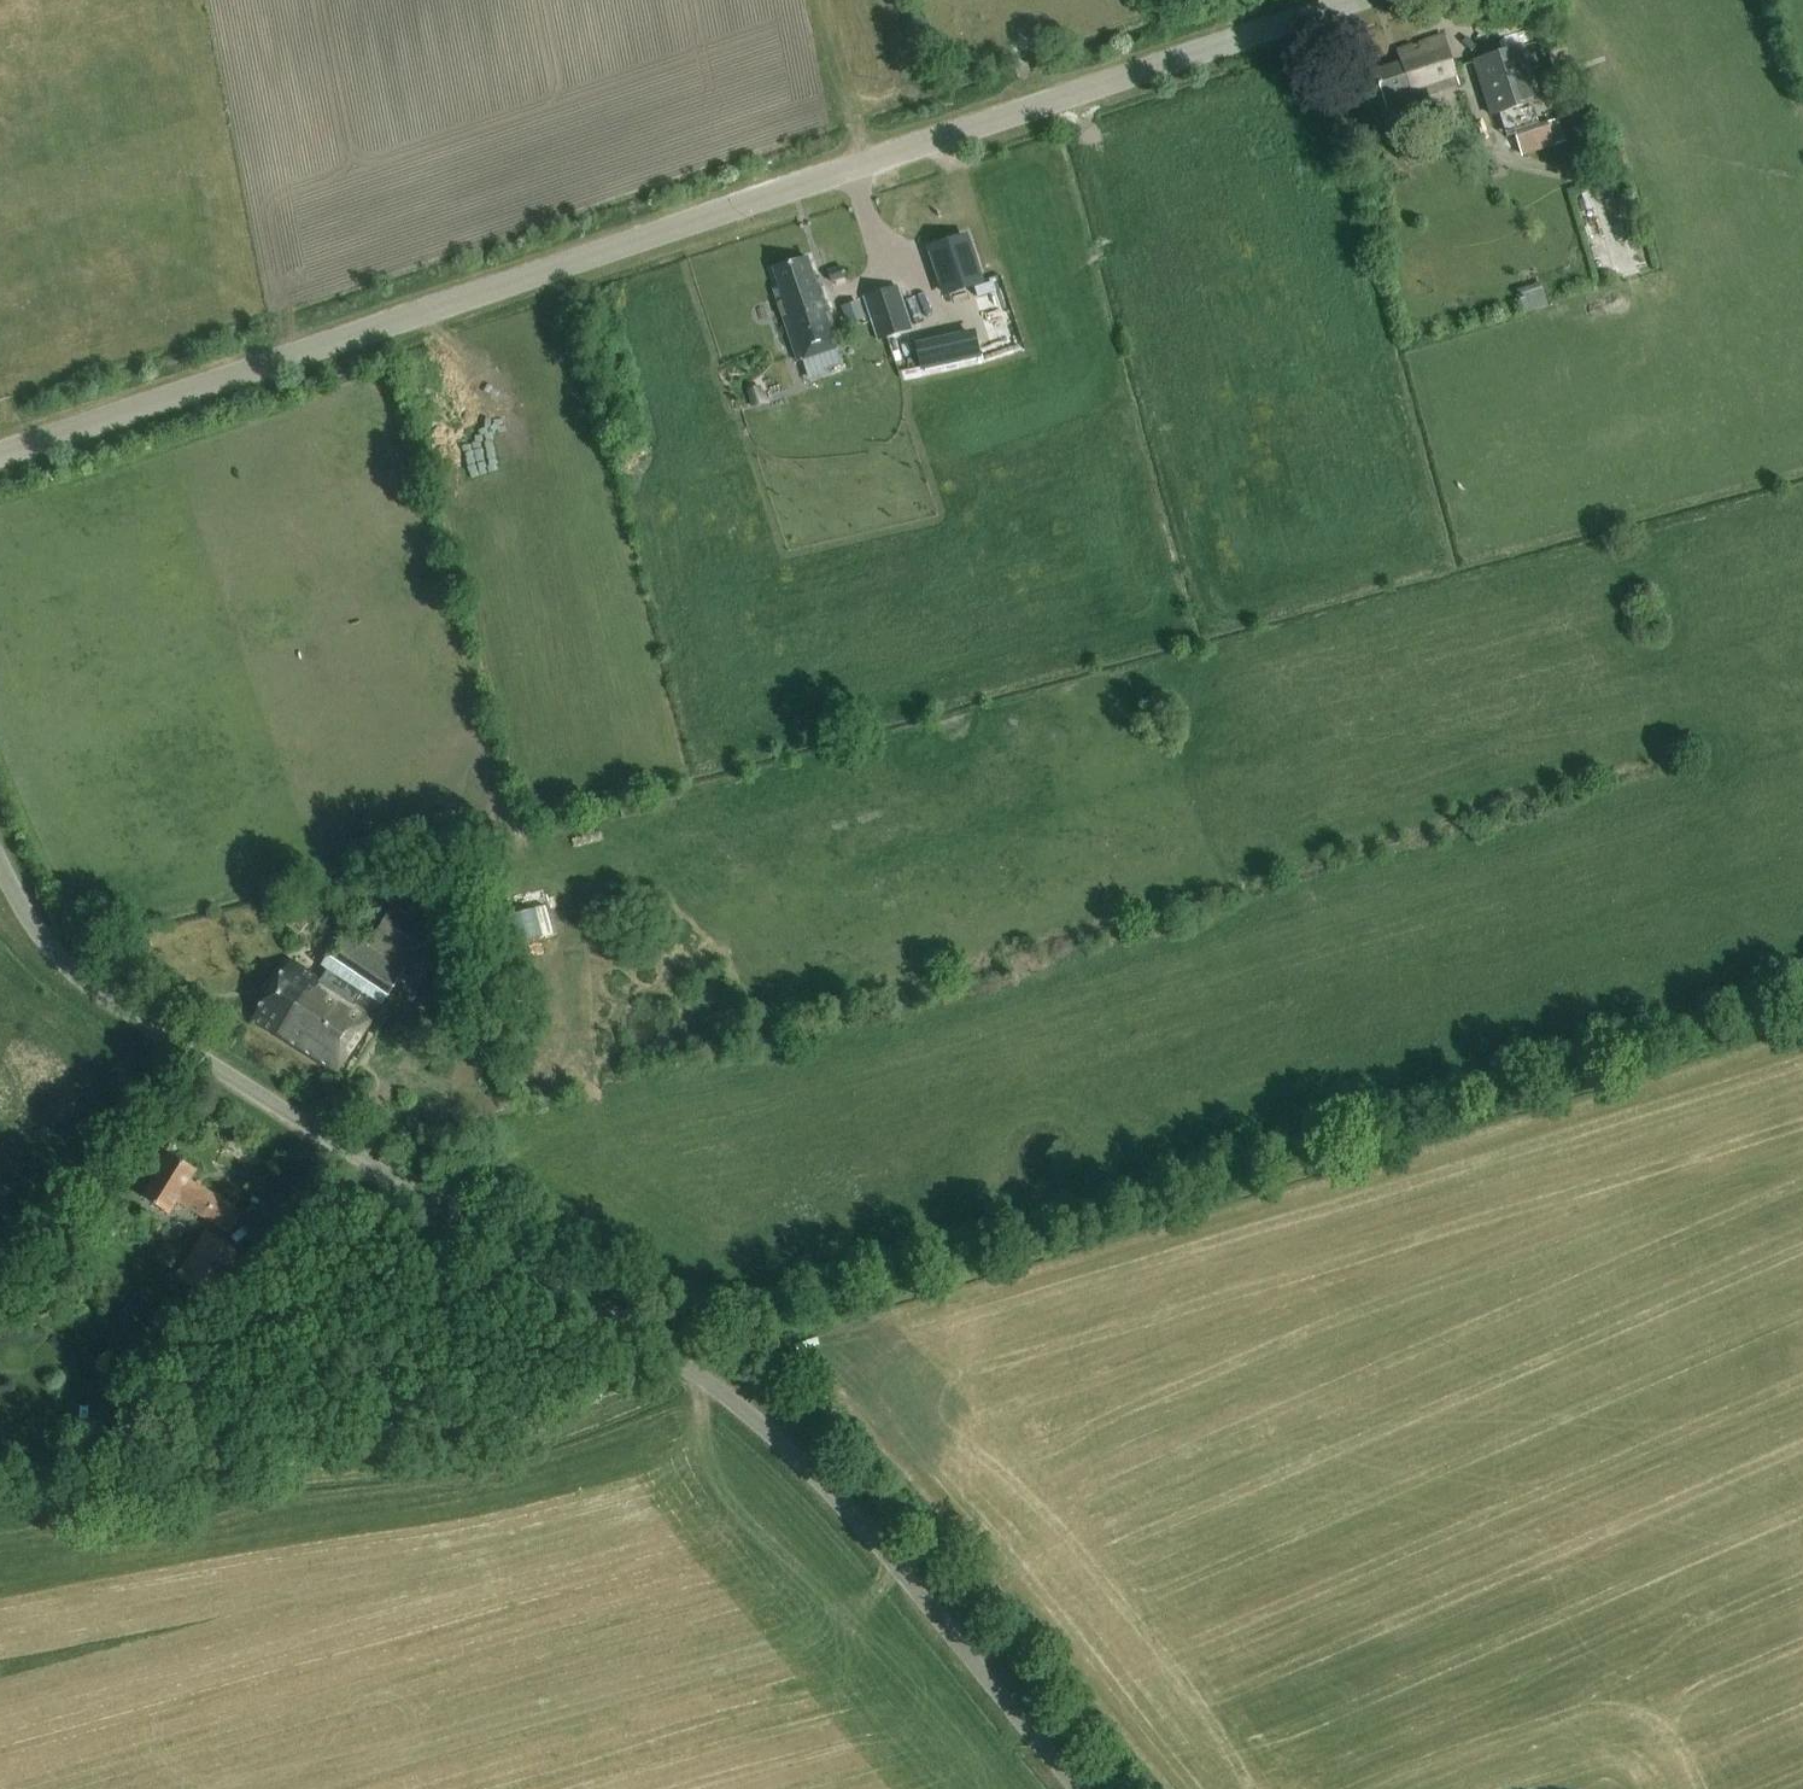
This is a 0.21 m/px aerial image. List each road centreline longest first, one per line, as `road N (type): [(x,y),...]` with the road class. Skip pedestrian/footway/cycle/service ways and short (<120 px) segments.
road 1 (unclassified): [(1076,1788),(958,1636),(786,1443),(690,1365),(90,985),(26,915),(0,867)]
road 2 (tertiary): [(1346,0),(0,452)]

